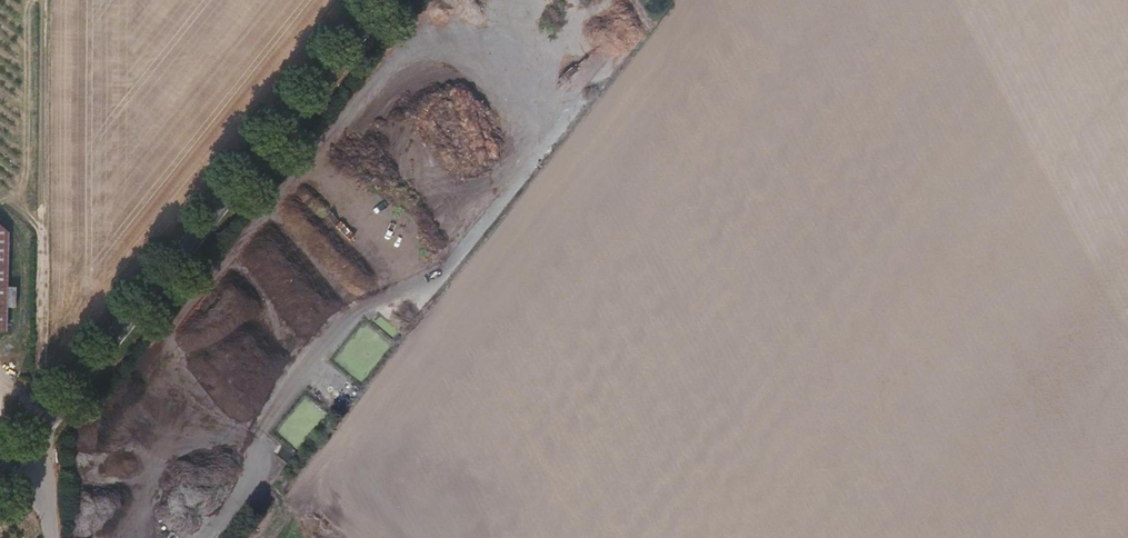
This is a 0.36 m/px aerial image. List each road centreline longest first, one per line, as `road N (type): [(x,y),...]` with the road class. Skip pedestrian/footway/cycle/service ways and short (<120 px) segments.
road 1 (secondary): [(0,479),(387,0)]

